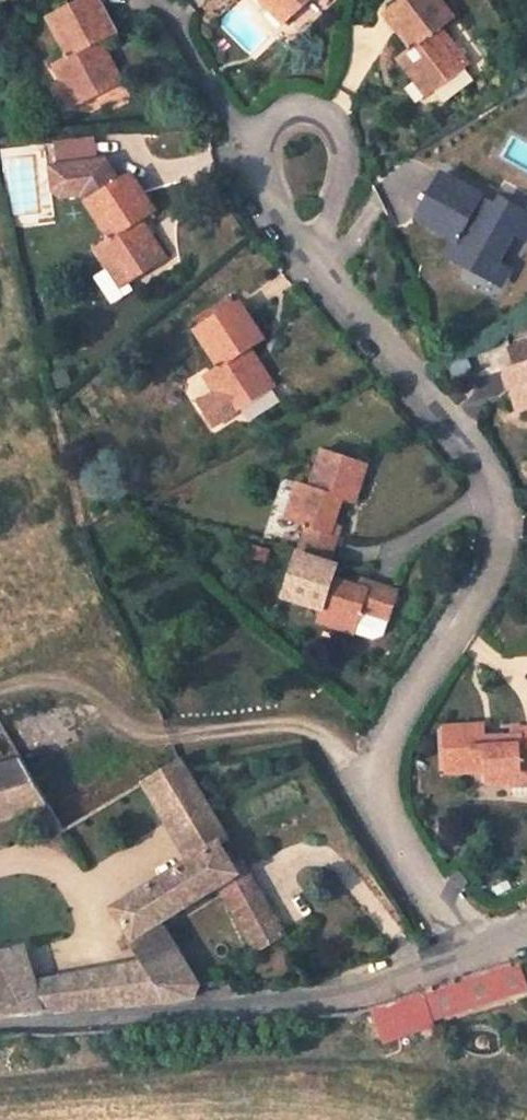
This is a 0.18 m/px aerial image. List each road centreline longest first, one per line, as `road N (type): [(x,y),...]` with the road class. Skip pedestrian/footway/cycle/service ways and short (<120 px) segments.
road 1 (residential): [(460,950),(395,853),(377,803),(375,760),(410,694),(493,590),(505,560),(505,493),(477,436),(322,258),(310,206)]
road 2 (unclassified): [(460,950),(343,987),(0,1028)]
road 3 (track): [(375,773),(296,724),(153,736),(74,688),(0,695)]
road 4 (residential): [(310,206),(334,190),(340,154),(326,133),(297,124),(269,137),(258,167),(271,196),(298,207)]

